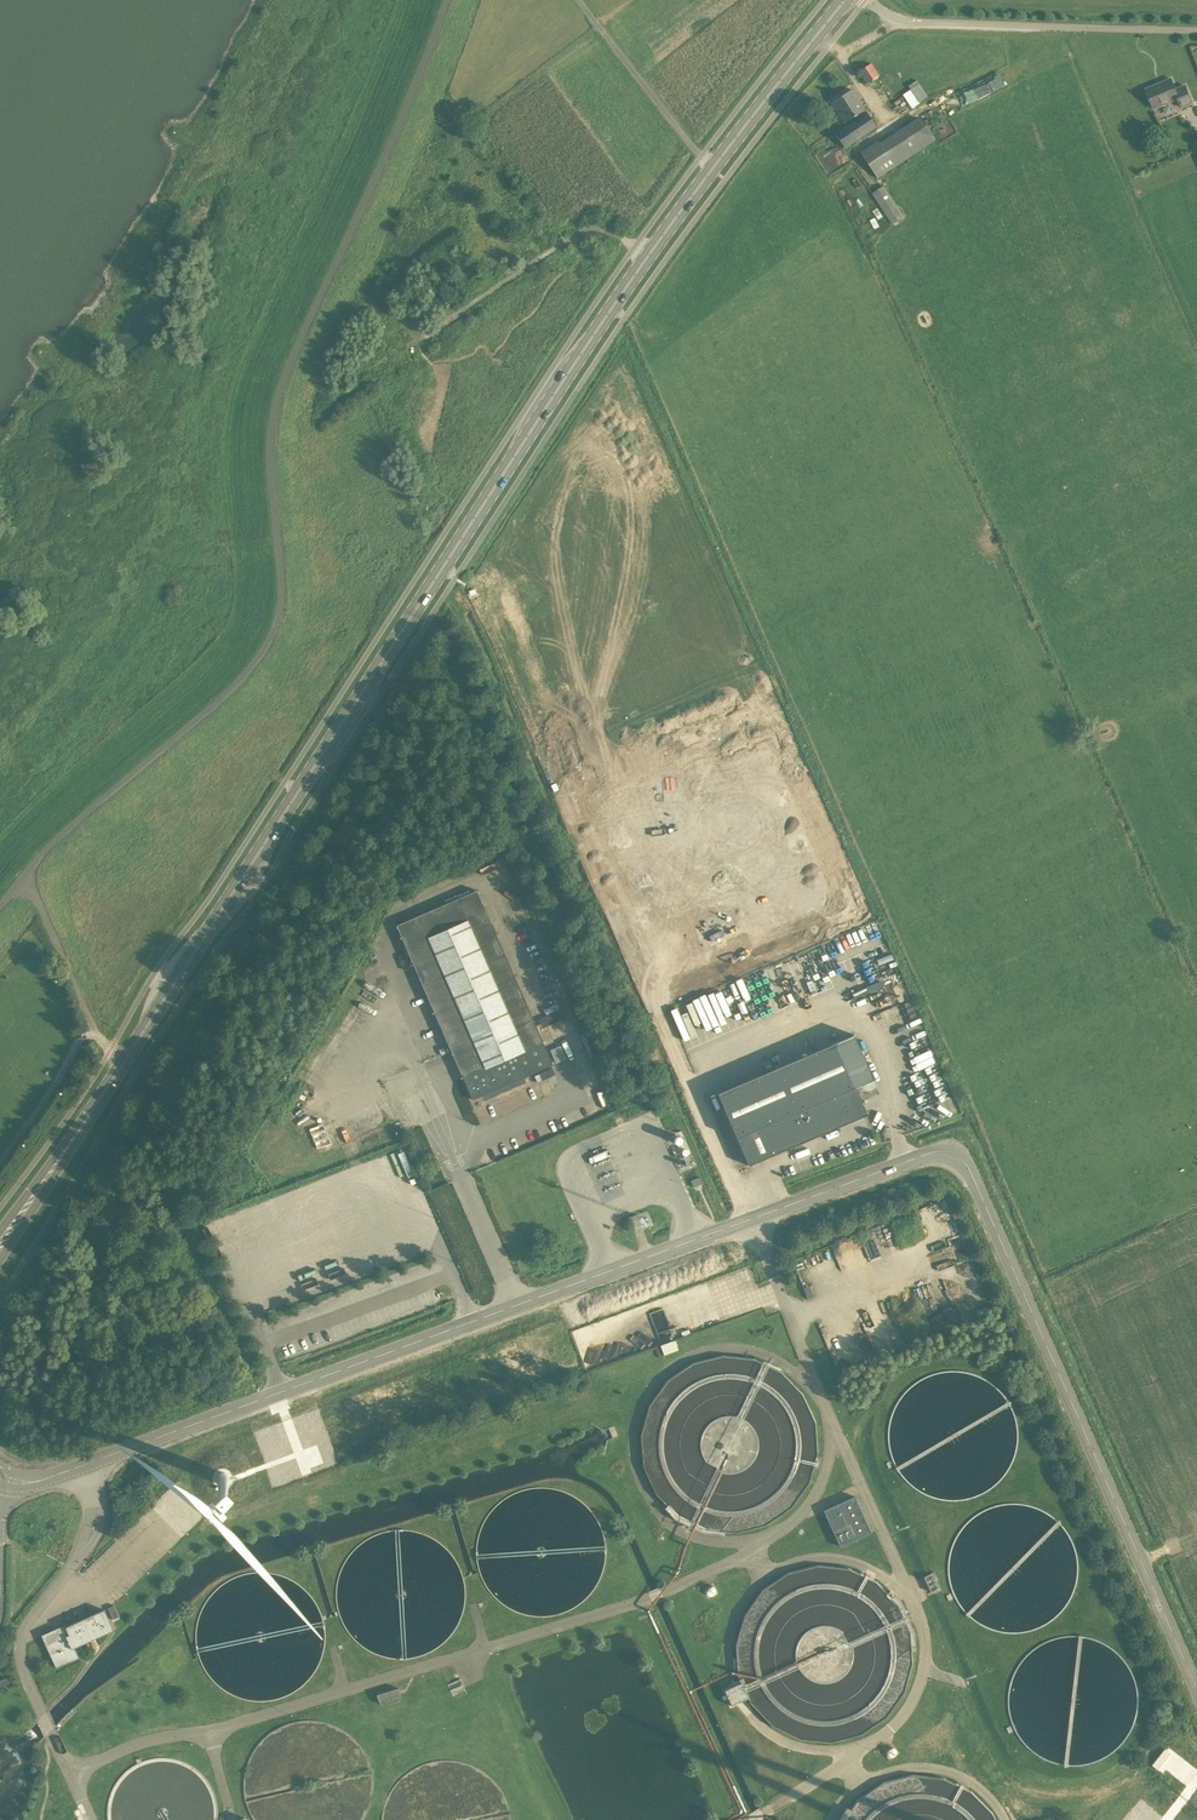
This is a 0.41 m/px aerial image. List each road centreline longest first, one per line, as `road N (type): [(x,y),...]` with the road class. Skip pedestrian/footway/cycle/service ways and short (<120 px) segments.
road 1 (unclassified): [(1196,1690),(964,1157),(954,1151),(937,1150),(103,1457)]
road 2 (primary): [(117,1065),(513,453),(696,187),(817,34)]
road 3 (unclassified): [(1196,30),(905,23),(867,0)]
road 4 (primary): [(0,1246),(117,1065)]
road 5 (unclassified): [(117,1065),(95,1032),(27,870)]

